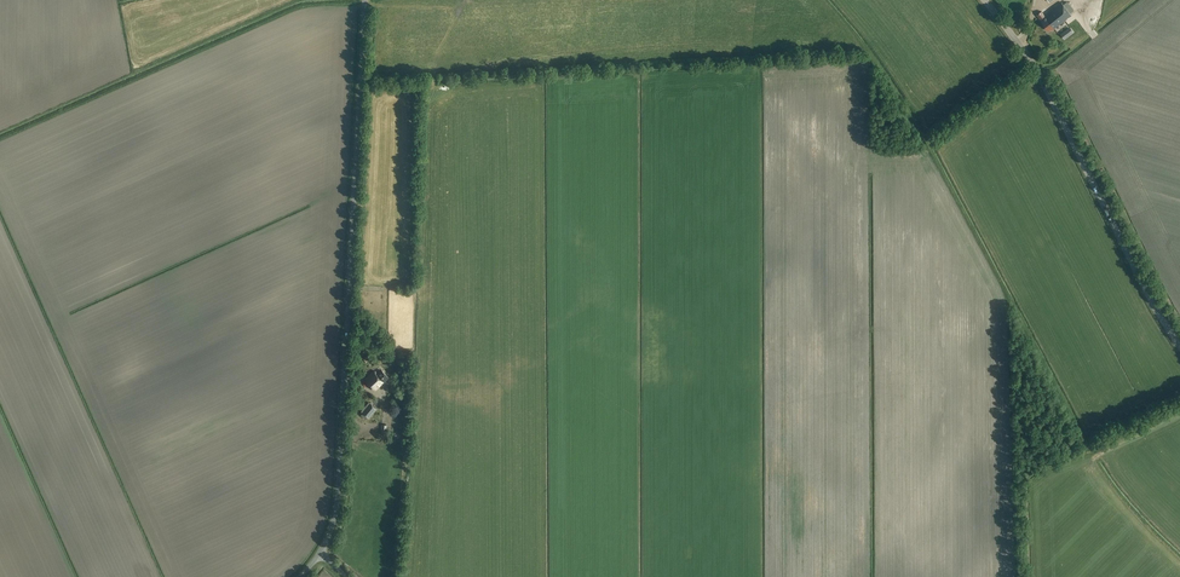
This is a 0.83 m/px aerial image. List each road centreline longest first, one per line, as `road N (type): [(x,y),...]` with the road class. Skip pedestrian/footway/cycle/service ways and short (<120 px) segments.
road 1 (unclassified): [(300,576),(320,554),(337,504),(364,0)]
road 2 (unclassified): [(1179,346),(1038,74),(984,0)]

